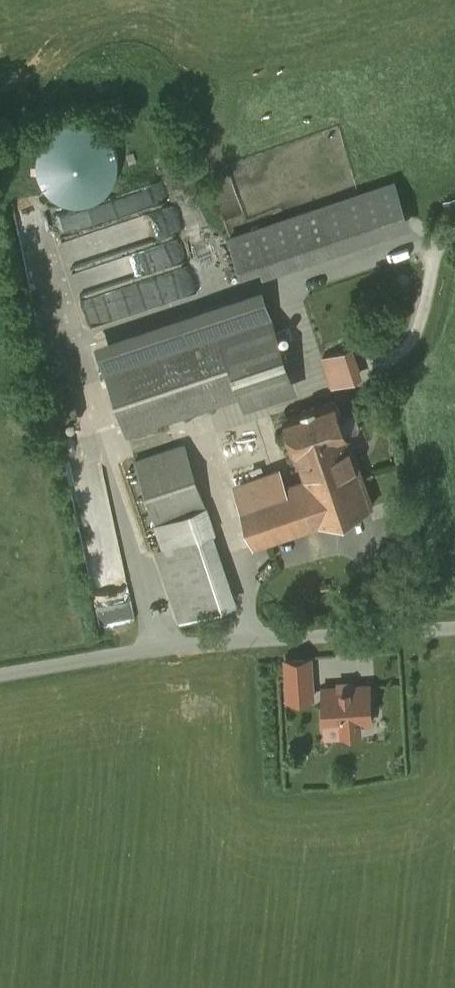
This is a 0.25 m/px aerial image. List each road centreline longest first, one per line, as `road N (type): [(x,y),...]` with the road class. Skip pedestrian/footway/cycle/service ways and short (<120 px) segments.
road 1 (unclassified): [(454,624),(0,667)]

